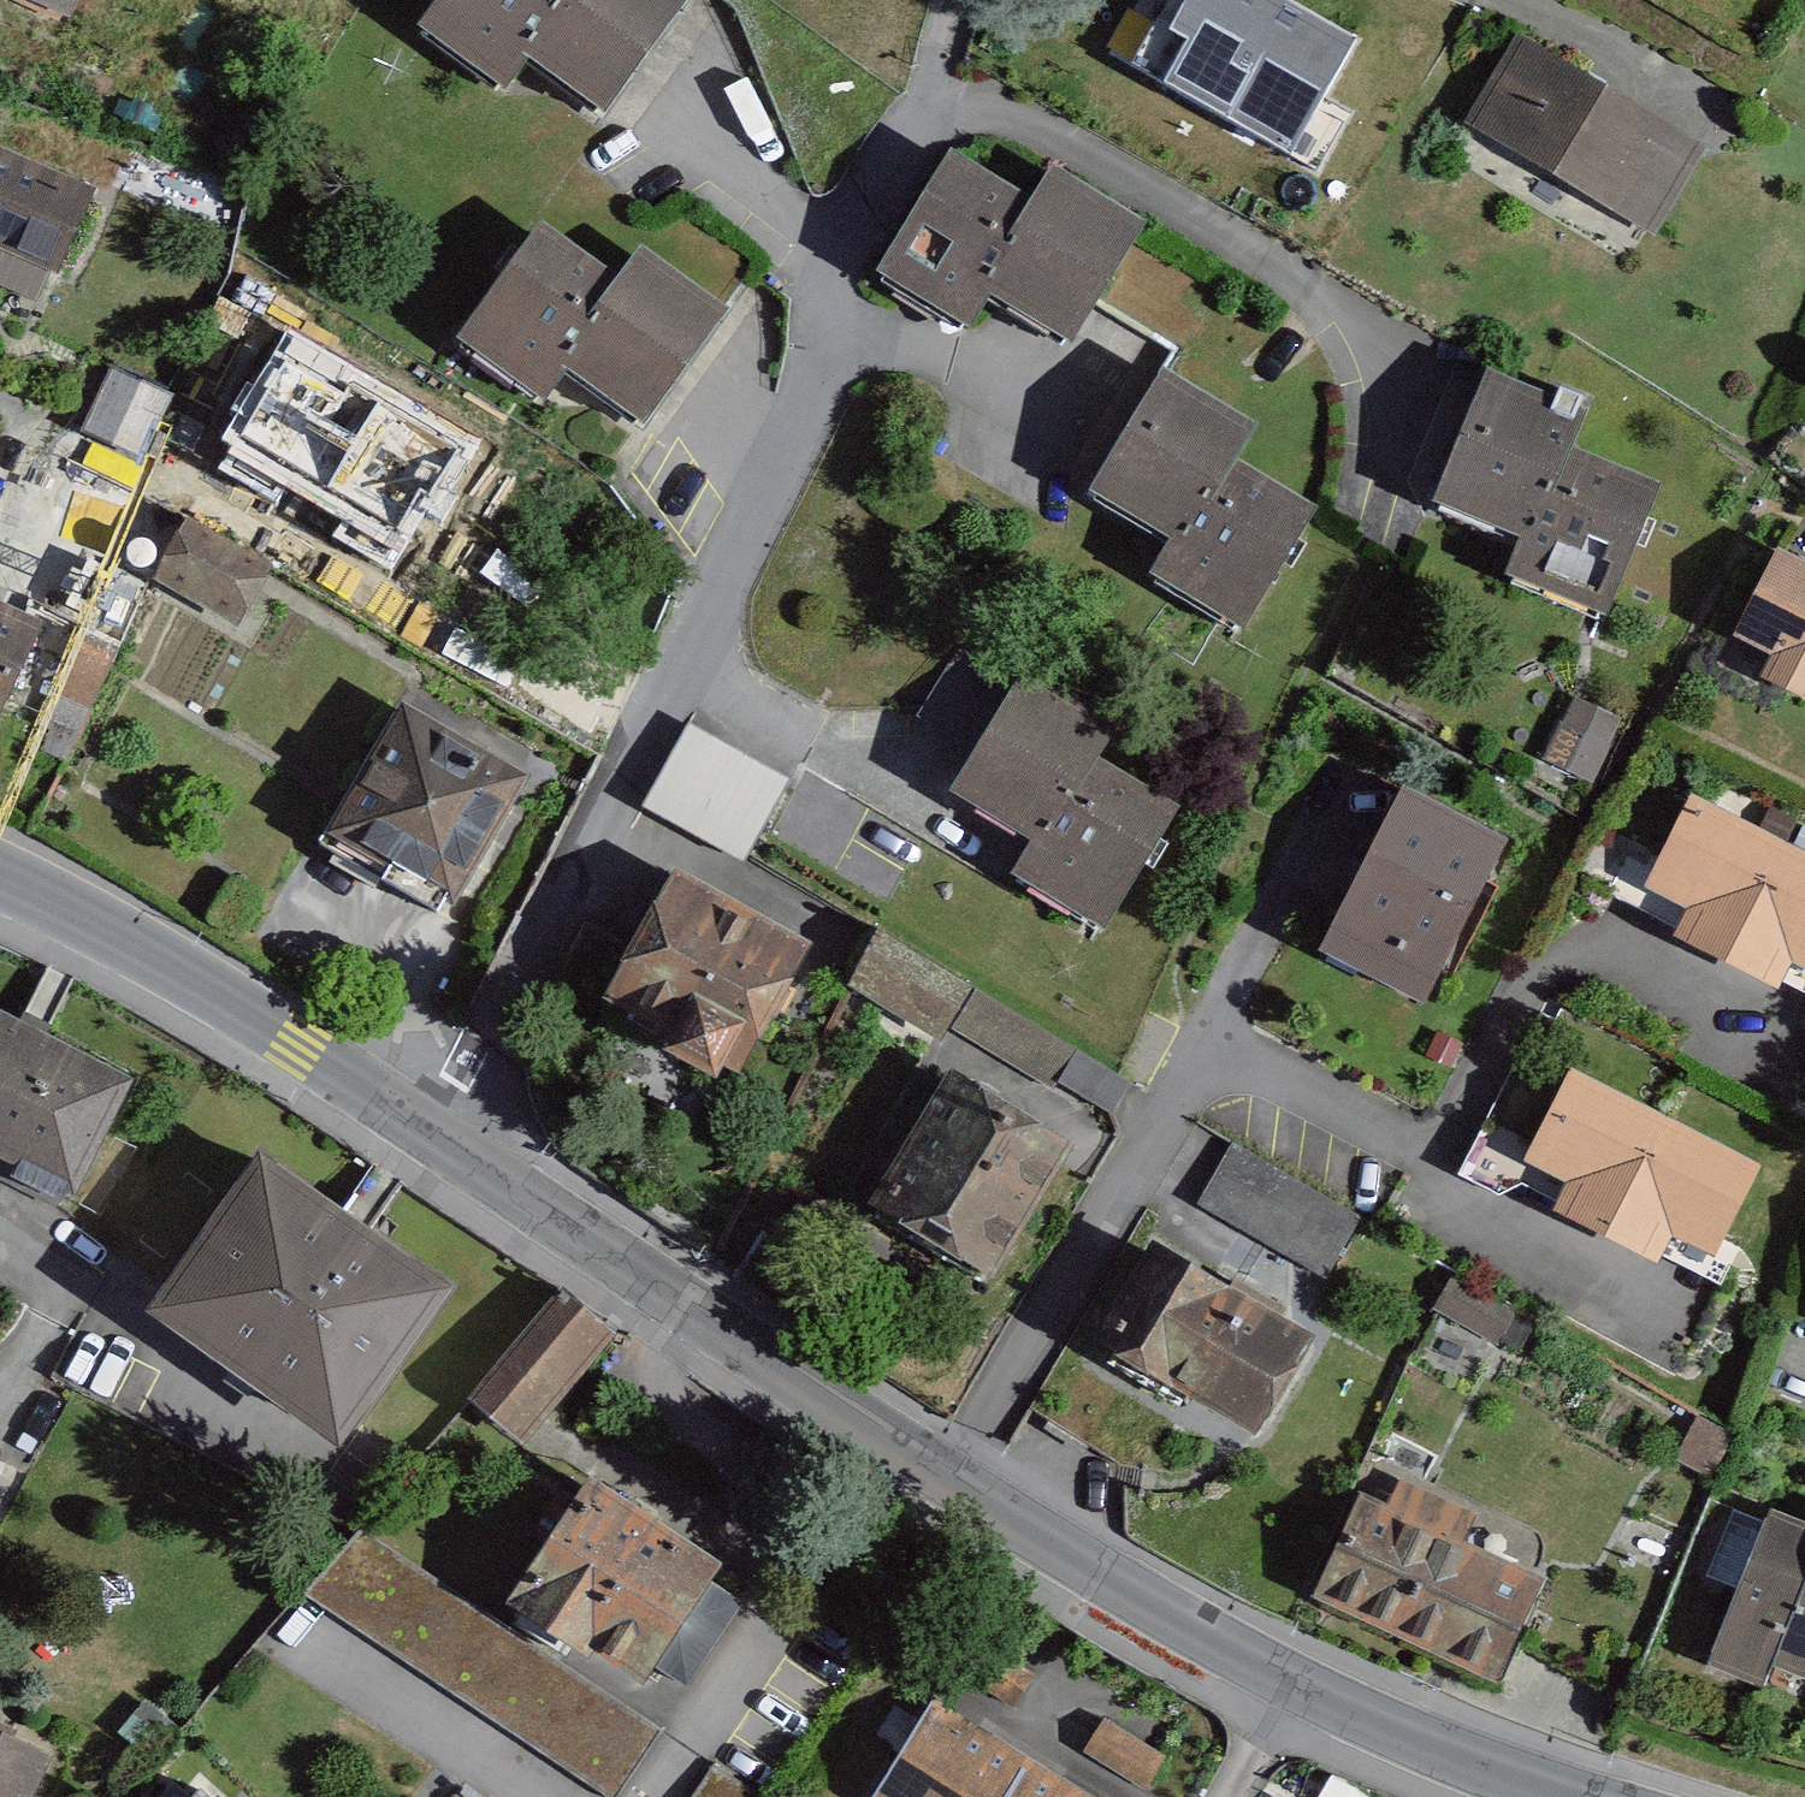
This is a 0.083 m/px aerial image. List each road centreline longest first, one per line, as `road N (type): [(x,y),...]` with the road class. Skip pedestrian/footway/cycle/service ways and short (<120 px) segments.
road 1 (tertiary): [(1566,1796),(1295,1680),(747,1357),(440,1144)]
road 2 (residential): [(440,1144),(659,728),(830,289),(922,105),(954,0)]
road 3 (tertiary): [(440,1144),(299,1046),(0,881)]

